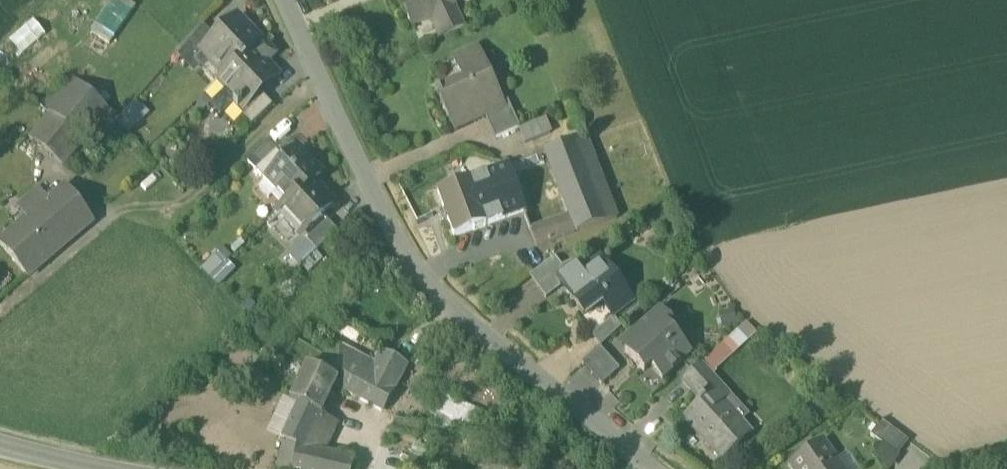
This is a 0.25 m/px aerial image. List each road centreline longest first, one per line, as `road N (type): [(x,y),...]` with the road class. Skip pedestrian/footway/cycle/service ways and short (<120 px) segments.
road 1 (residential): [(656,468),(474,327),(411,267),(282,0)]

